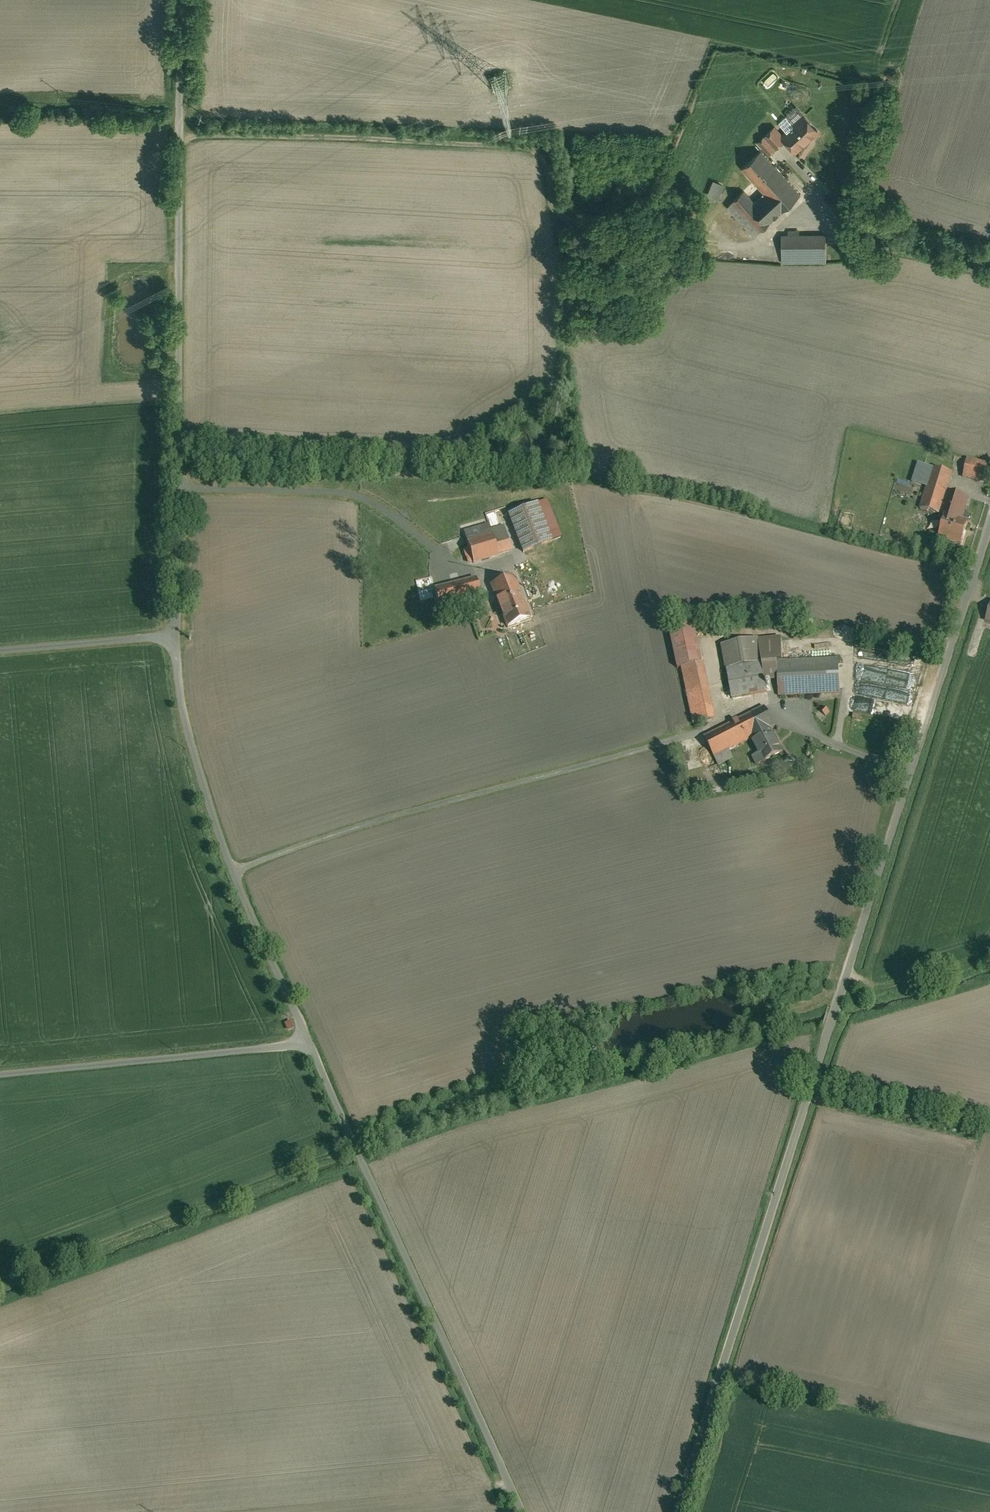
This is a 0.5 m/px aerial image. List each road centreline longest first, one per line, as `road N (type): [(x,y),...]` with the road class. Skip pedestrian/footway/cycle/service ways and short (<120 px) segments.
road 1 (unclassified): [(677,1511),(989,529)]
road 2 (unclassified): [(180,0),(182,493),(174,638)]
road 3 (unclassified): [(525,1511),(308,1045)]
road 4 (track): [(180,136),(516,147),(546,165),(559,215),(617,232),(643,231)]
road 5 (unclassified): [(308,1045),(220,838),(182,708),(174,638)]
road 6 (unclassified): [(308,1045),(0,1076)]
road 7 (track): [(814,1080),(989,1118)]
road 8 (unclassified): [(174,638),(0,653)]
road 9 (track): [(848,975),(885,984),(989,956)]

